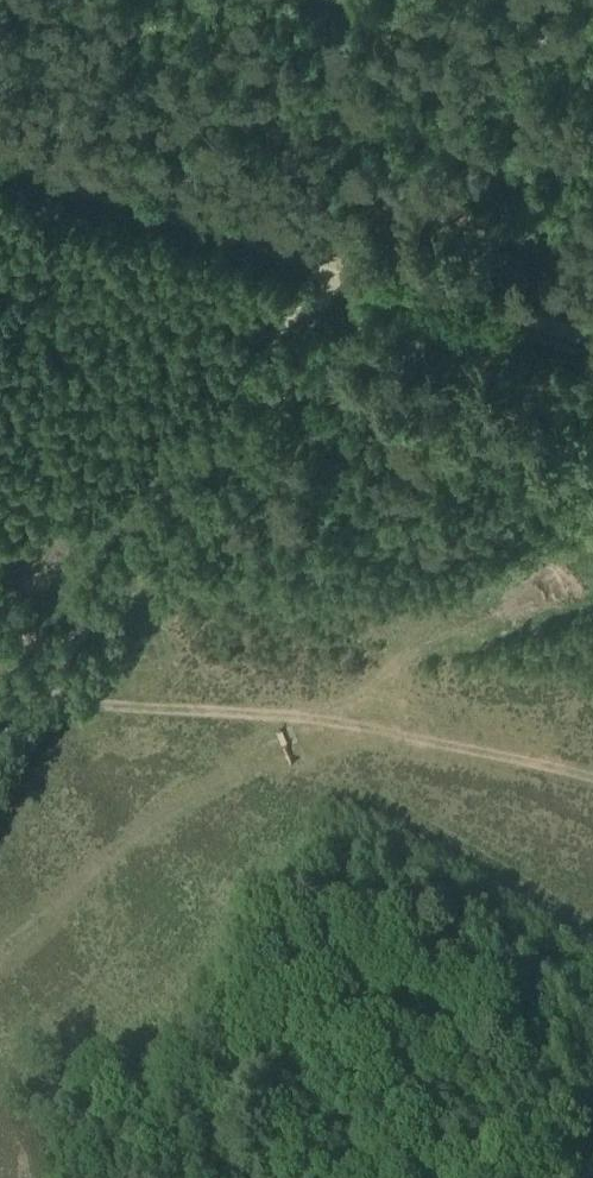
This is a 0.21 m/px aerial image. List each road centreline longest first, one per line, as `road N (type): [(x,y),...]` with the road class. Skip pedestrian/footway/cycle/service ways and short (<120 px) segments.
road 1 (track): [(0,147),(592,340)]
road 2 (track): [(0,744),(329,289),(341,259)]
road 3 (track): [(592,787),(426,744),(263,718),(35,697)]
road 4 (track): [(348,731),(158,822),(0,958)]

